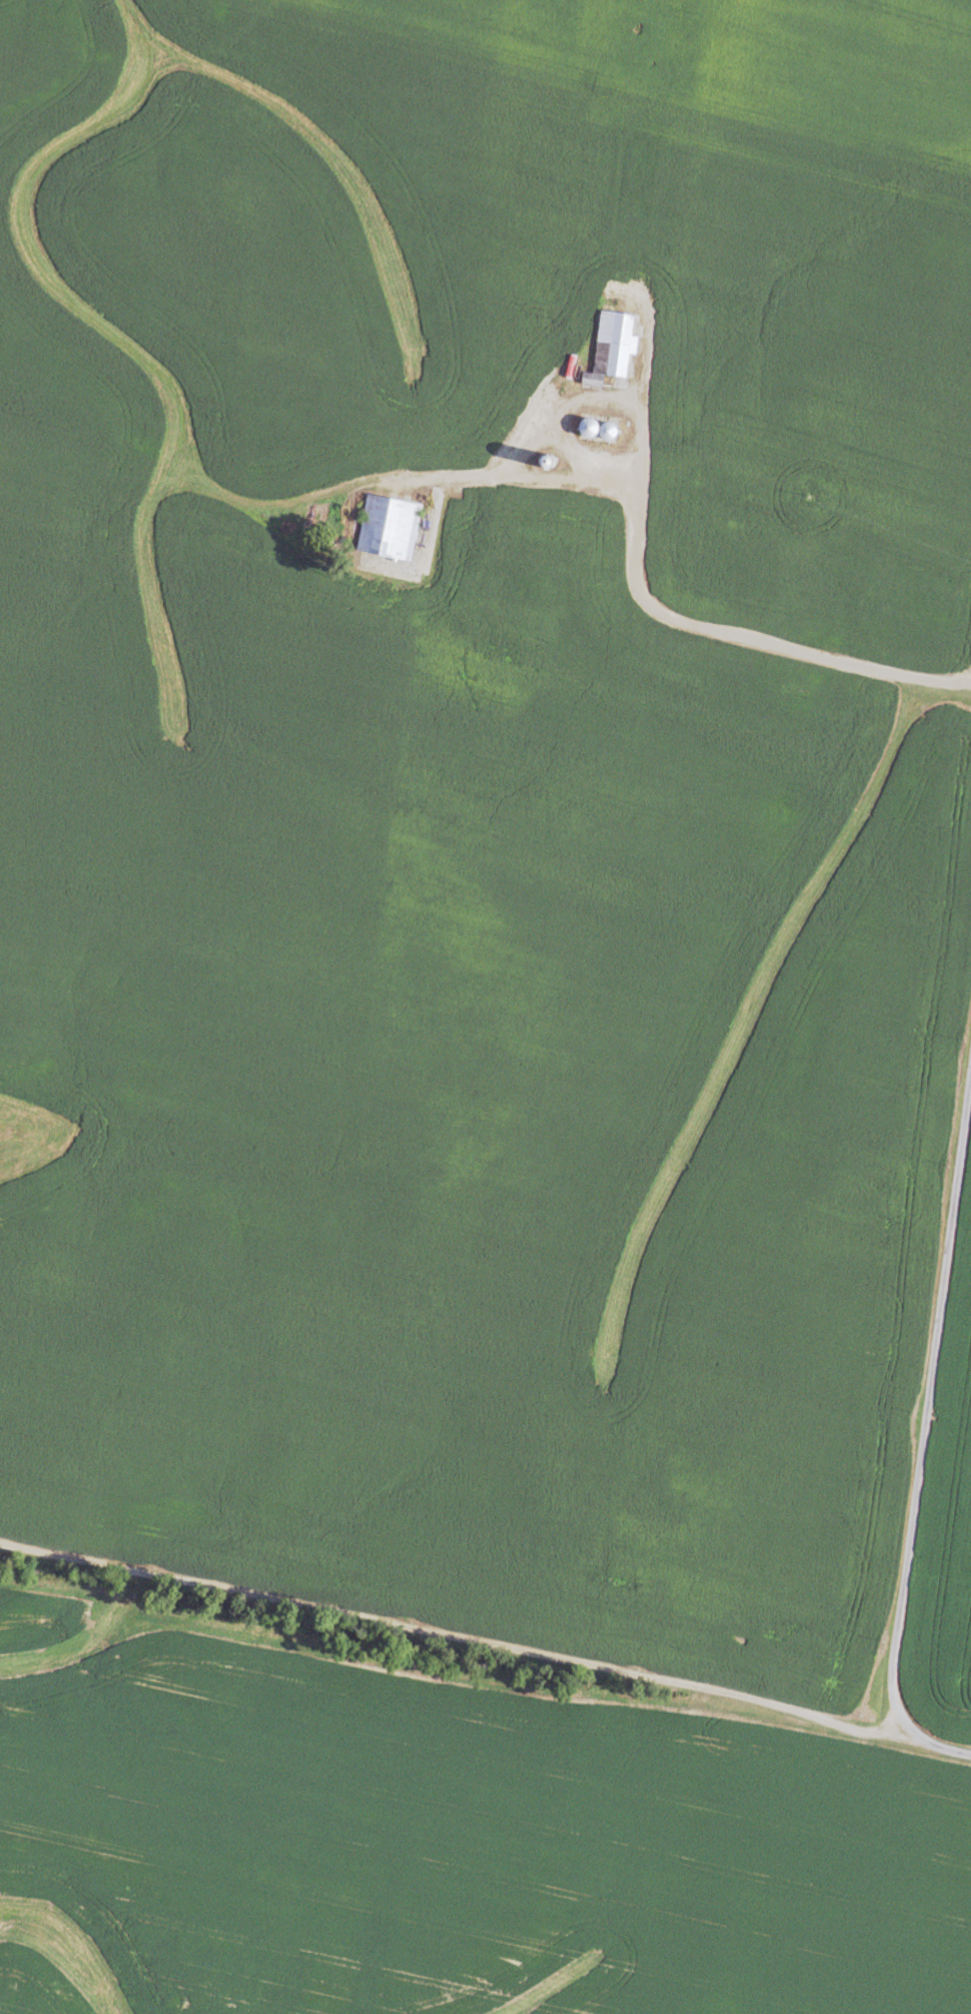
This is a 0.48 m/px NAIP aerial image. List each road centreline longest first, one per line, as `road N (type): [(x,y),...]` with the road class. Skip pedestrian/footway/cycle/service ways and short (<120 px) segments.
road 1 (residential): [(970,1105),(895,1685),(904,1717),(924,1741),(970,1754)]

